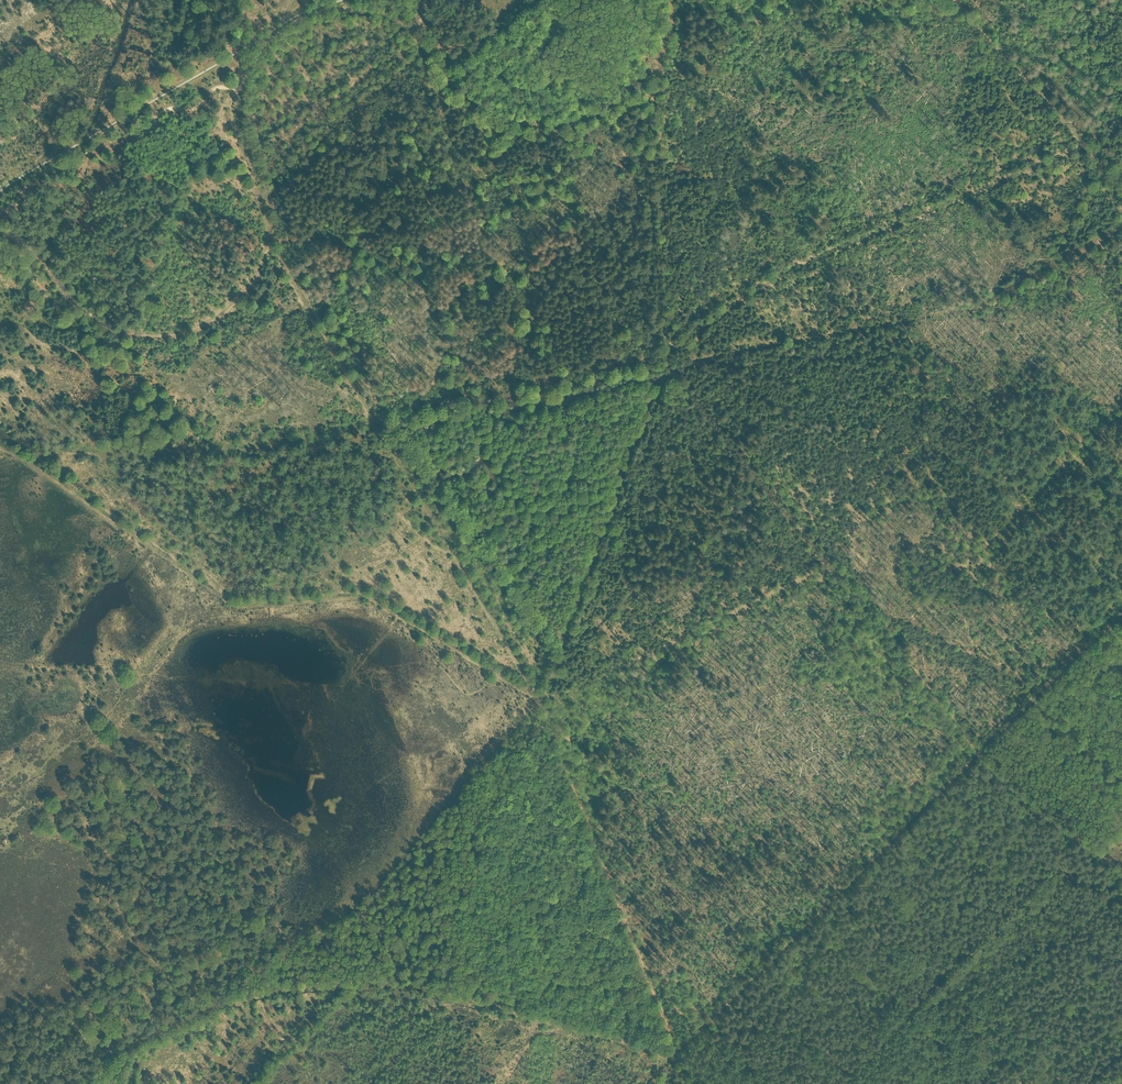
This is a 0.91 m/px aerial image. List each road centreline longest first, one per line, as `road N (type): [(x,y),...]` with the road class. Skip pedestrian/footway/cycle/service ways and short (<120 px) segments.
road 1 (track): [(675,1054),(544,707),(276,249),(265,252),(228,310),(182,332),(139,335),(75,303),(37,252),(0,230)]
road 2 (track): [(57,1083),(218,1008),(288,990),(391,985),(675,1054),(687,1083)]
road 3 (track): [(675,1054),(1121,612)]
road 4 (track): [(244,80),(96,150),(74,183),(30,185),(16,205),(0,210)]
road 5 (track): [(406,28),(359,10),(312,14),(282,30),(244,80)]
road 6 (track): [(980,753),(1018,797),(1121,875)]

